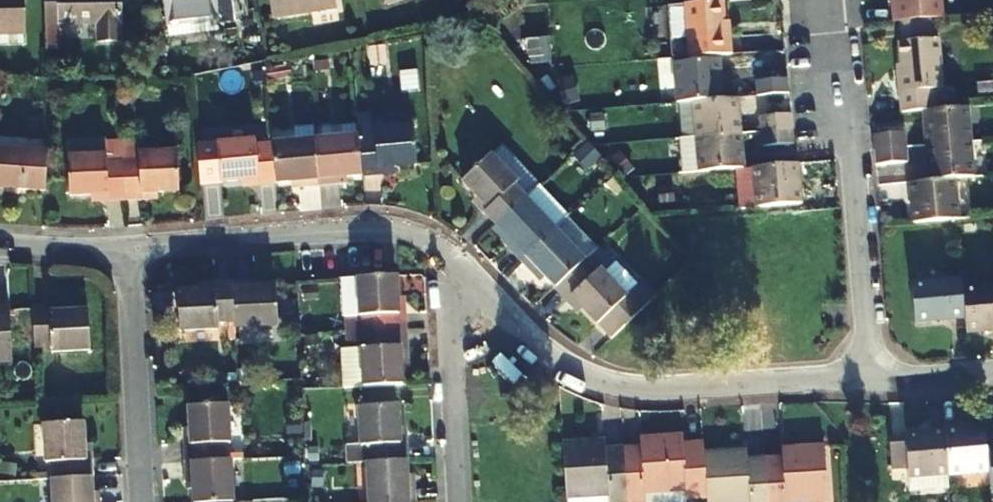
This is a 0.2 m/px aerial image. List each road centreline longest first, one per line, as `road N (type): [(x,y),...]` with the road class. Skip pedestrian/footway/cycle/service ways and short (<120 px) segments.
road 1 (residential): [(446,254),(539,348),(597,381),(657,391),(873,378)]
road 2 (residential): [(873,378),(843,40)]
road 3 (residential): [(130,250),(399,231),(446,254)]
road 4 (residential): [(144,501),(130,250)]
road 5 (residential): [(446,254),(461,501)]
road 6 (residential): [(0,248),(130,250)]
road 7 (residential): [(873,378),(992,372)]

